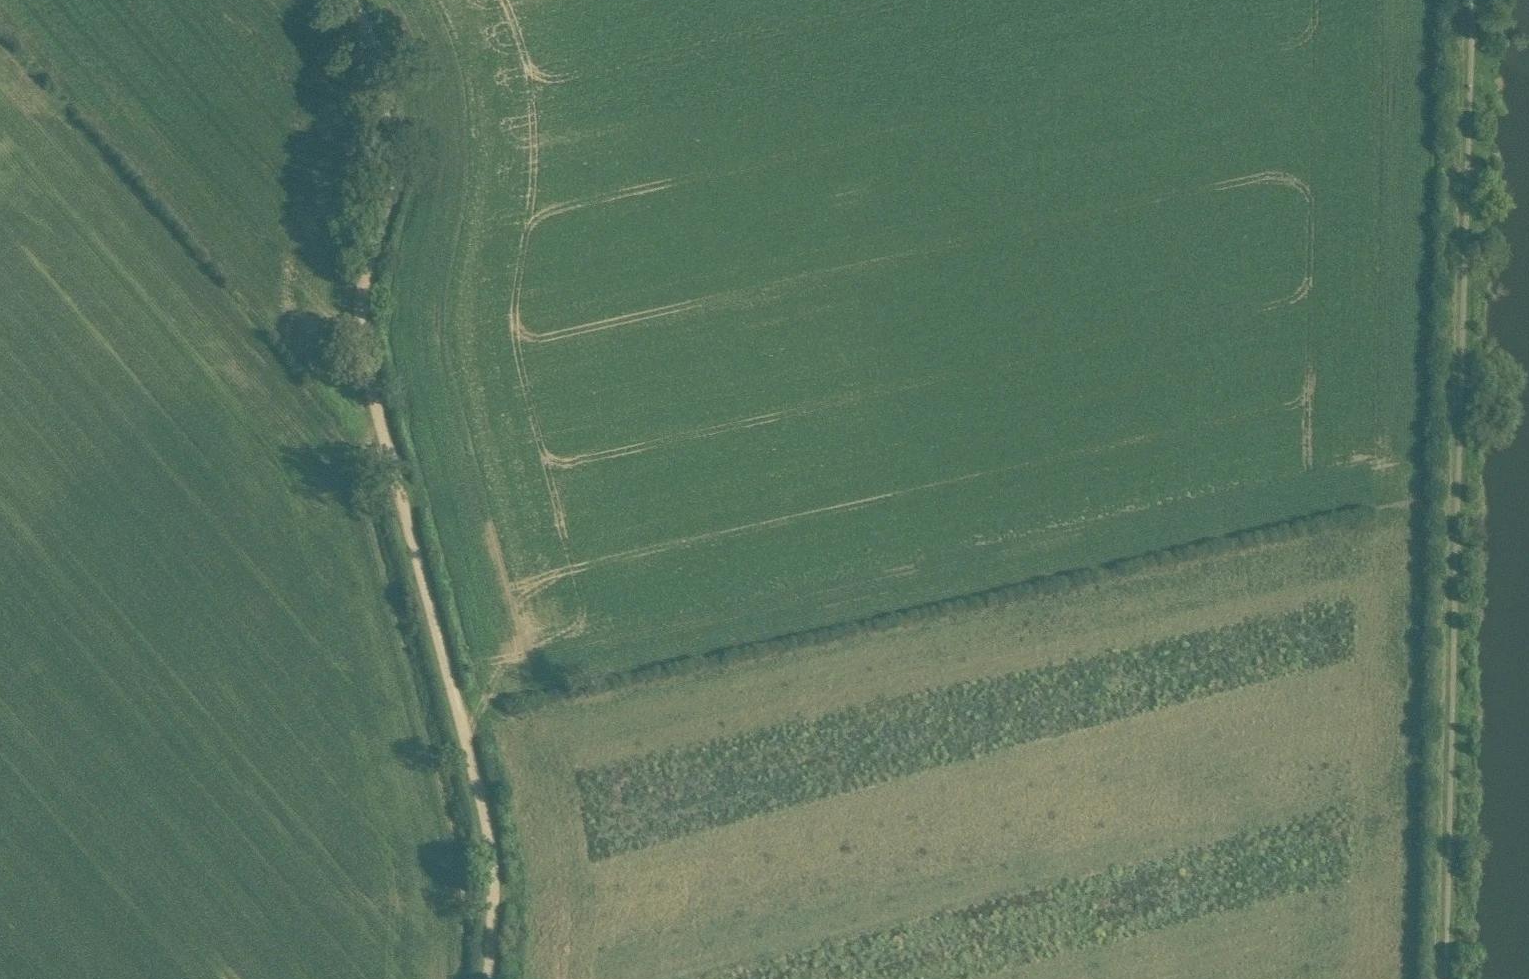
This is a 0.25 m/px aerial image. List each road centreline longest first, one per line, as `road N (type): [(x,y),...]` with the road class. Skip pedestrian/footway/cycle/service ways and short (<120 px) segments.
road 1 (track): [(488,978),(492,897),(482,808),(362,349),(388,113),(378,55),(351,0)]
road 2 (track): [(1444,978),(1473,0)]

